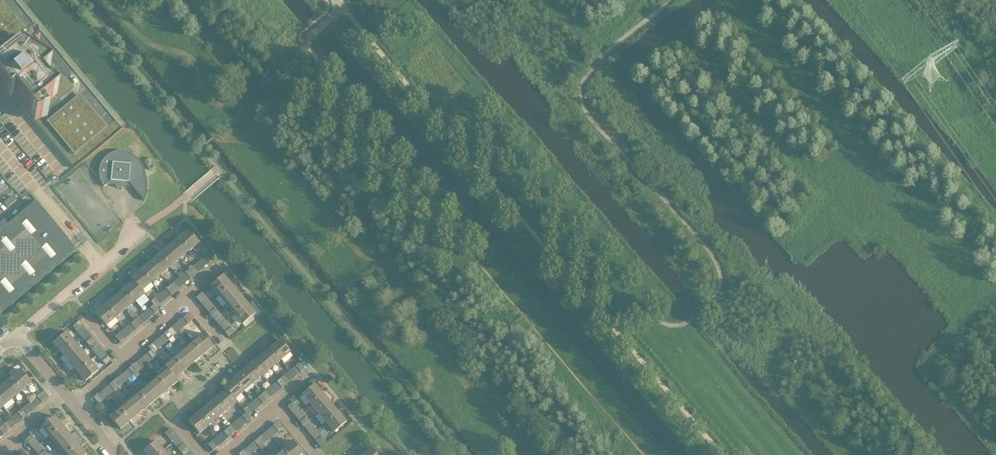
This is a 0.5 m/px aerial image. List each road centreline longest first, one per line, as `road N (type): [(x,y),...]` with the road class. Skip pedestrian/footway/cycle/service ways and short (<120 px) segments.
road 1 (residential): [(17,336),(144,228)]

